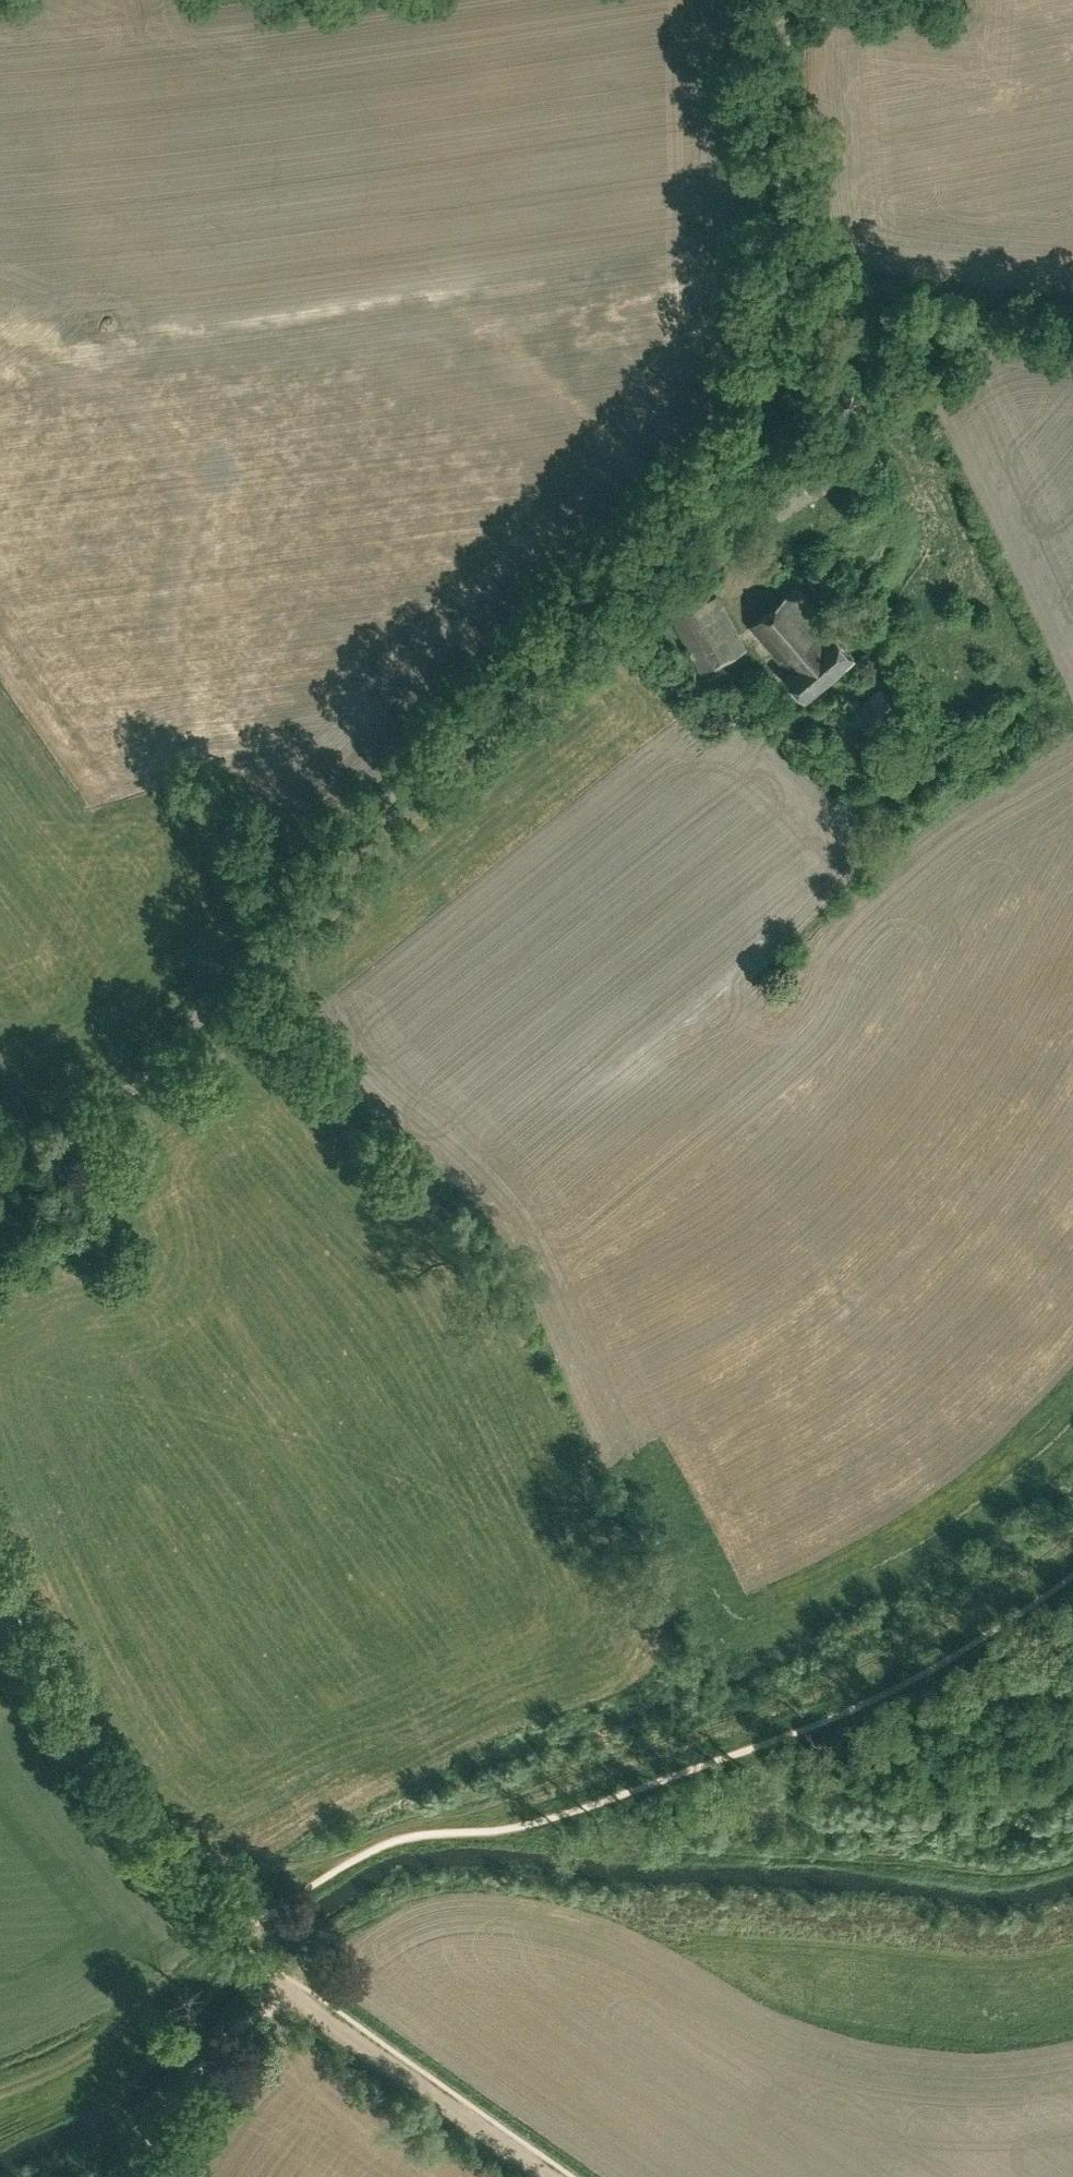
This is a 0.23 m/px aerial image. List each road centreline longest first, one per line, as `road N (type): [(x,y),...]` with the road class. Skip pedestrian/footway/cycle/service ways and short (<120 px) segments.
road 1 (unclassified): [(0,1169),(72,1135),(161,1066),(427,764),(747,446),(777,389),(792,334),(783,0)]
road 2 (track): [(231,1941),(140,1849),(36,1698),(0,1613)]
road 3 (track): [(554,2176),(277,1983)]

